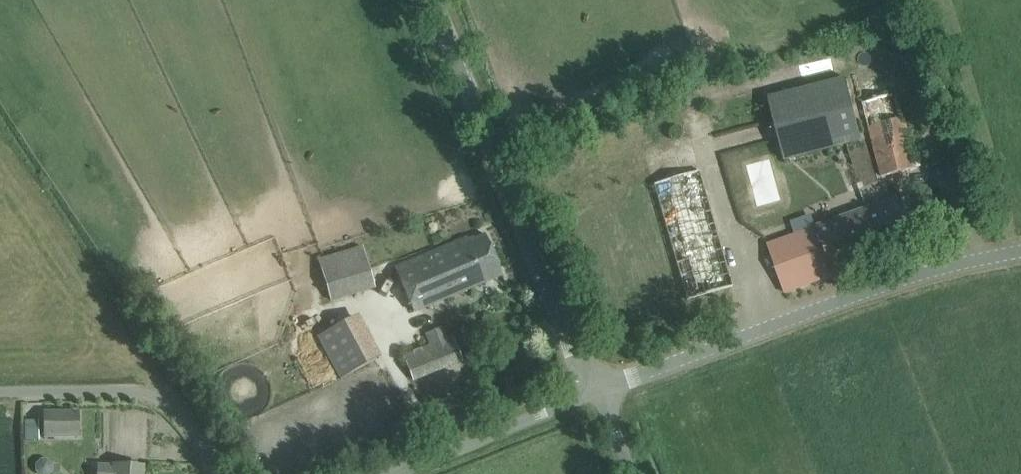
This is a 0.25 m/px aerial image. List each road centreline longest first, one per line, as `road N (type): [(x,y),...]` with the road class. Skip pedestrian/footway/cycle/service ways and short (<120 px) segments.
road 1 (unclassified): [(1020,252),(891,284),(595,390)]
road 2 (unclassified): [(595,390),(433,0)]
road 3 (unclassified): [(0,392),(157,397),(198,440),(216,473)]
road 4 (unclassified): [(392,473),(595,390)]

